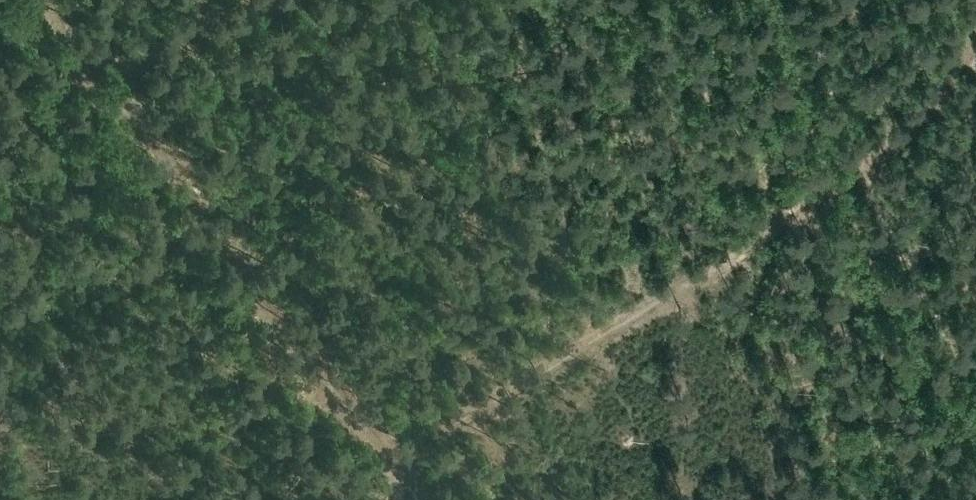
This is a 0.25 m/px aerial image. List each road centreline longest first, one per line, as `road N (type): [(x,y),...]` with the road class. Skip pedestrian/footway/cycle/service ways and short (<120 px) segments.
road 1 (track): [(975,32),(946,96),(892,151),(478,414),(385,457)]
road 2 (track): [(975,429),(912,340),(843,201),(777,0)]
road 3 (track): [(121,100),(139,67),(257,0)]

